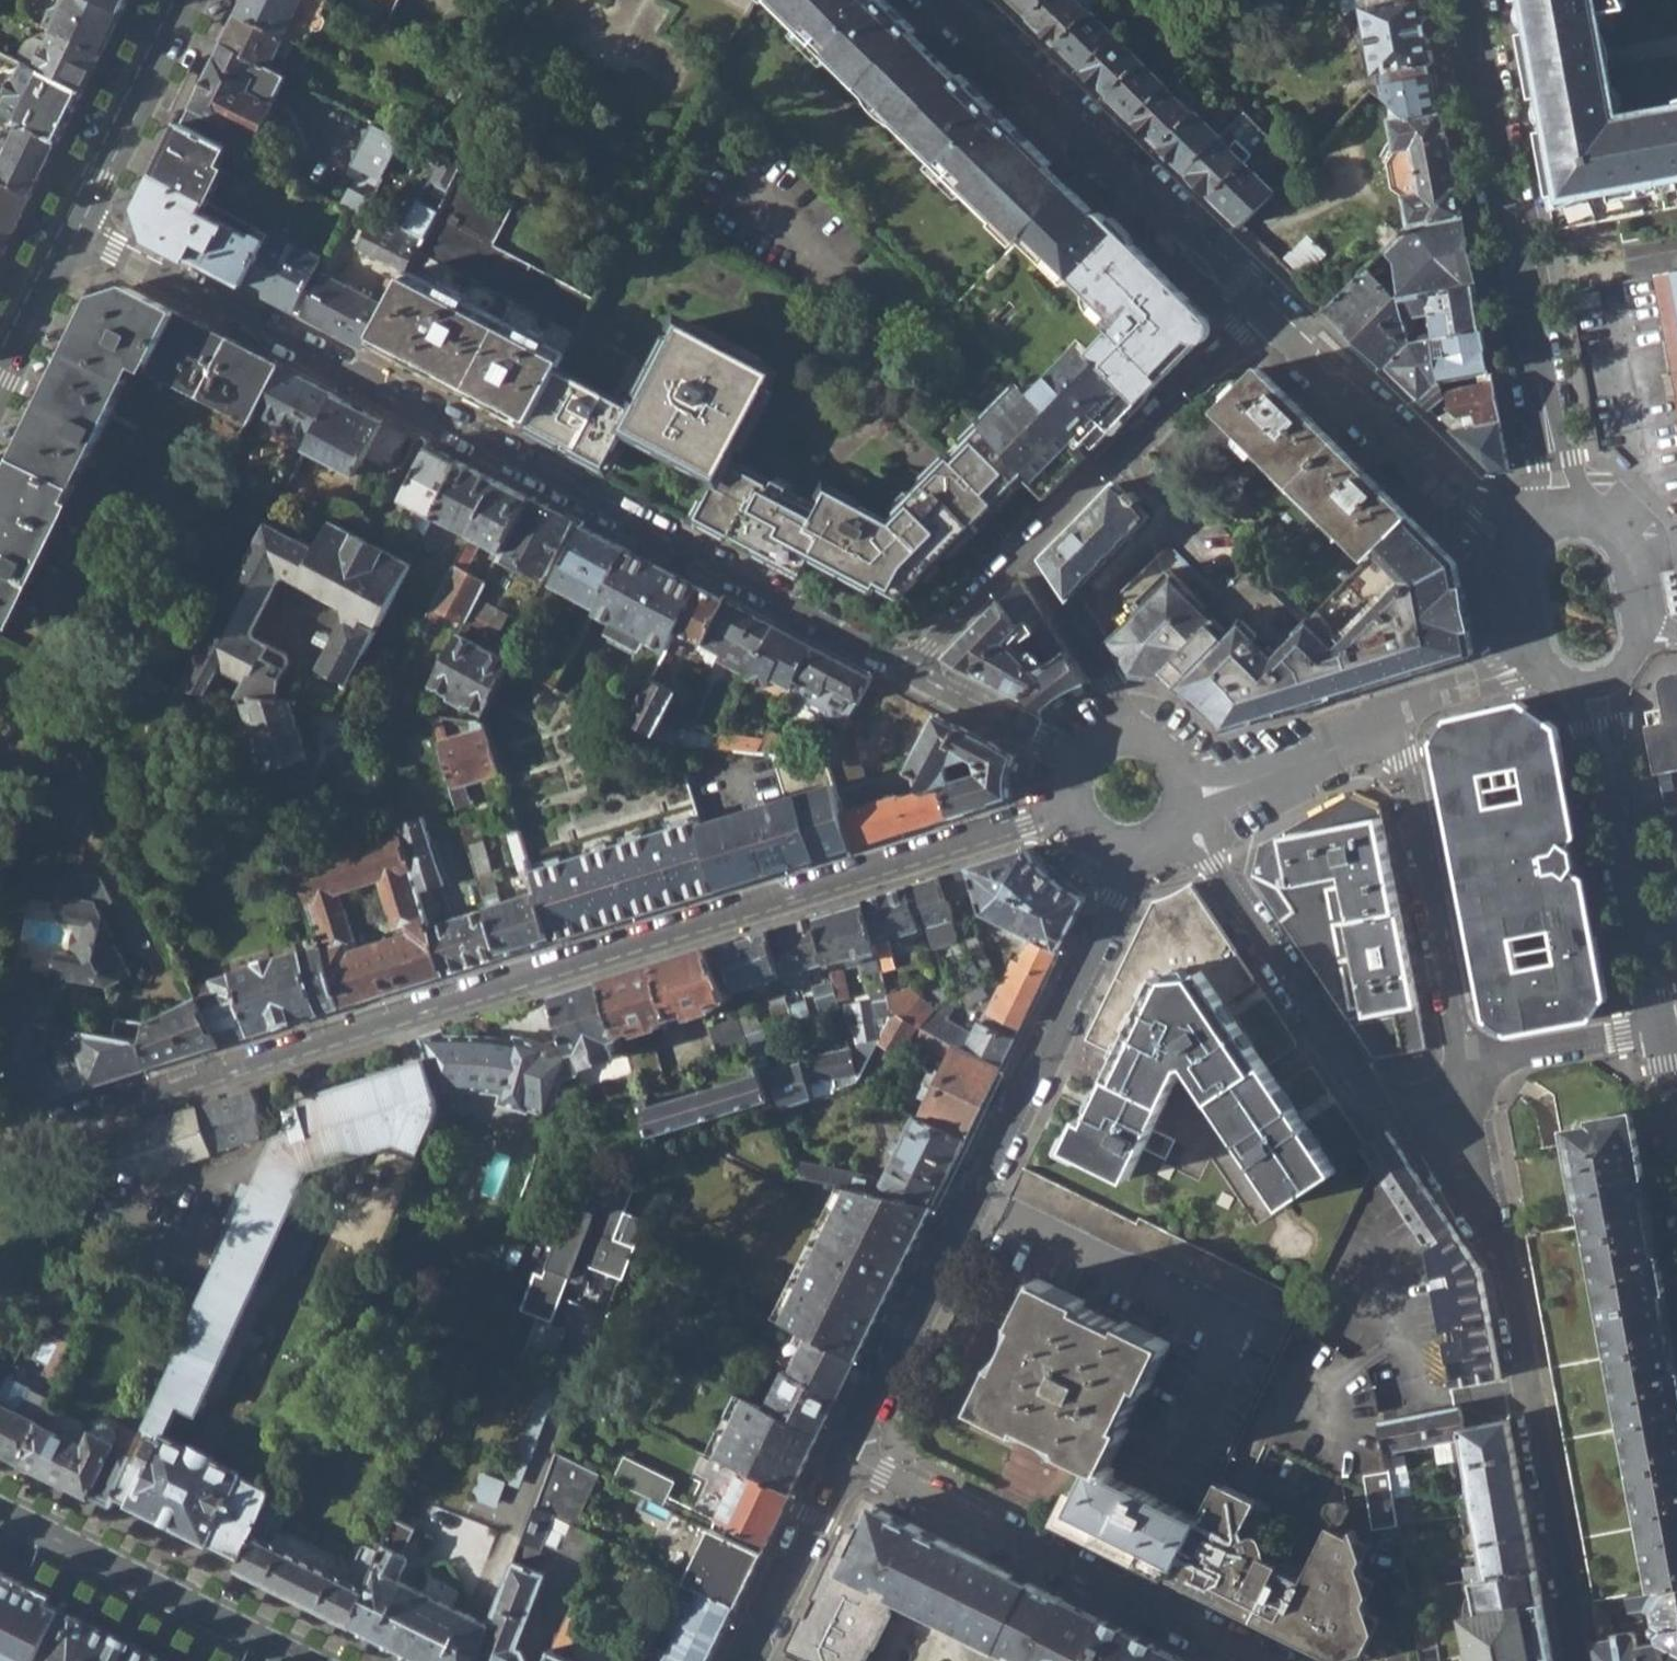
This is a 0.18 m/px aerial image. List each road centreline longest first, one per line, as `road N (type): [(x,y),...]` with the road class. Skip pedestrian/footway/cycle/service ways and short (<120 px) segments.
road 1 (residential): [(1068,812),(0,1148)]
road 2 (residential): [(76,236),(909,670)]
road 3 (residential): [(1136,856),(845,1455)]
road 4 (residential): [(1579,1660),(1512,1272),(1446,1100)]
road 5 (residential): [(845,1455),(1242,1660)]
road 6 (residential): [(1262,305),(939,0)]
road 7 (secondary): [(1468,0),(1550,436)]
road 8 (residential): [(1181,823),(1361,1085),(1415,1107),(1446,1100)]
road 9 (residential): [(1396,725),(1459,1044),(1458,1074),(1446,1100)]
road 10 (residential): [(1515,554),(1262,305)]
road 11 (residential): [(1022,554),(1262,305)]
road 12 (tertiary): [(298,1660),(0,1514)]
road 13 (tertiary): [(190,0),(76,236)]
road 14 (residential): [(1446,1100),(1487,1066),(1519,1053),(1661,1029)]
road 15 (residential): [(845,1455),(743,1660)]
road 16 (residential): [(1396,725),(1253,784),(1188,792)]
road 17 (residential): [(1022,554),(1137,736)]
road 18 (secondary): [(1623,833),(1661,1029)]
road 19 (residential): [(909,670),(1075,764)]
road 20 (tertiary): [(76,236),(0,392)]
road 21 (residential): [(909,670),(1022,554)]
road 22 (residential): [(1530,664),(1396,725)]
road 23 (secondary): [(1623,833),(1617,687)]
road 24 (secondary): [(1573,699),(1623,833)]
road 25 (secondary): [(1639,627),(1619,540),(1589,515)]

